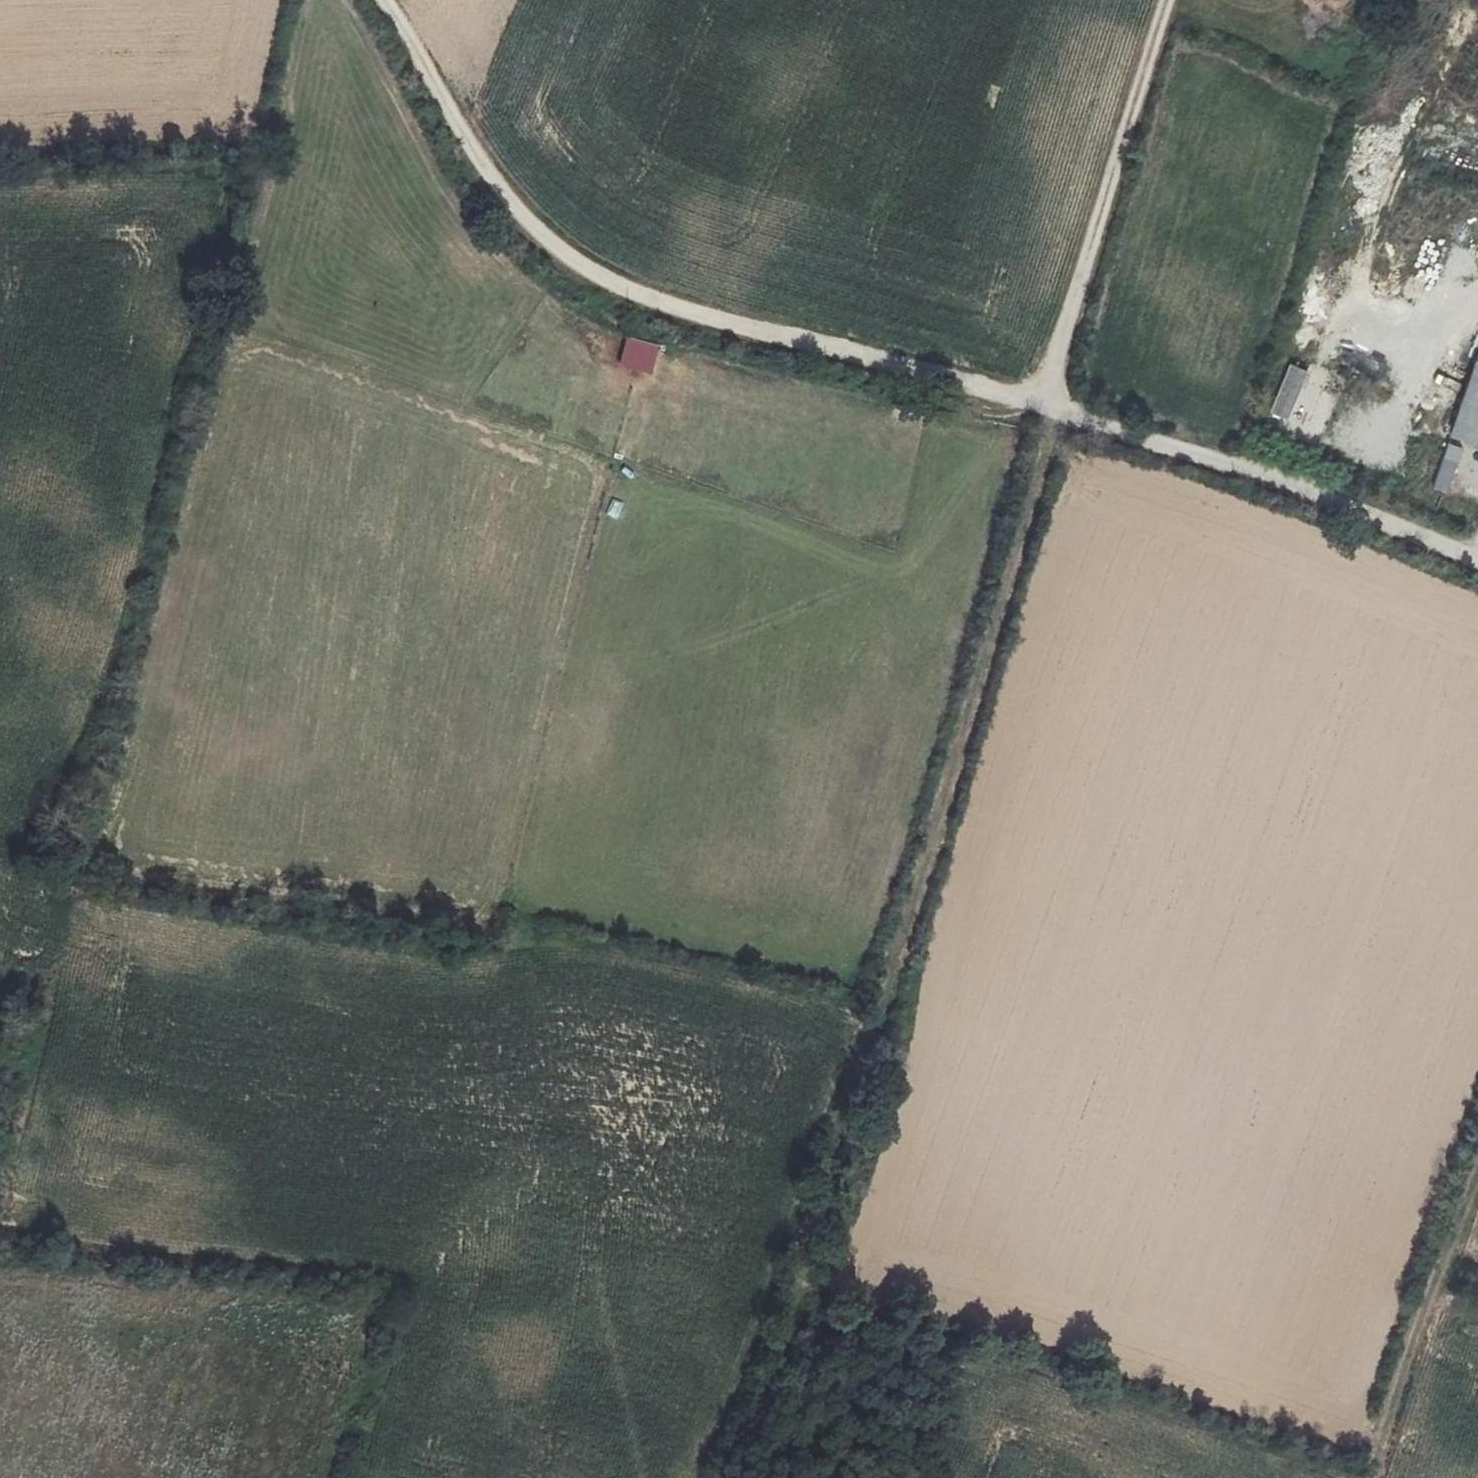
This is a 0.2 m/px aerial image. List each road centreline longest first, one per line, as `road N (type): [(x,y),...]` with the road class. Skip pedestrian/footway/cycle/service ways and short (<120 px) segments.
road 1 (unclassified): [(1477,554),(1257,469),(1043,401),(650,298),(551,245),(476,160),(380,0)]
road 2 (track): [(1169,0),(1043,401)]

